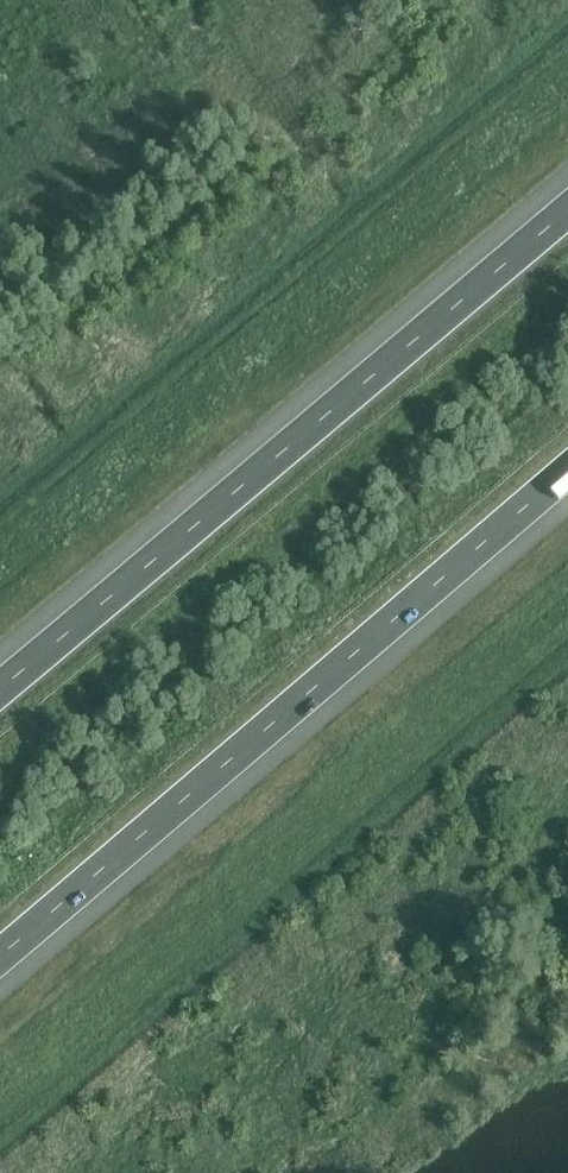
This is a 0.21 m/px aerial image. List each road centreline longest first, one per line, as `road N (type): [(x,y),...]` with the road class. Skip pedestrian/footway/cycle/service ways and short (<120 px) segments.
road 1 (motorway): [(0,958),(567,469)]
road 2 (motorway): [(567,210),(0,690)]

